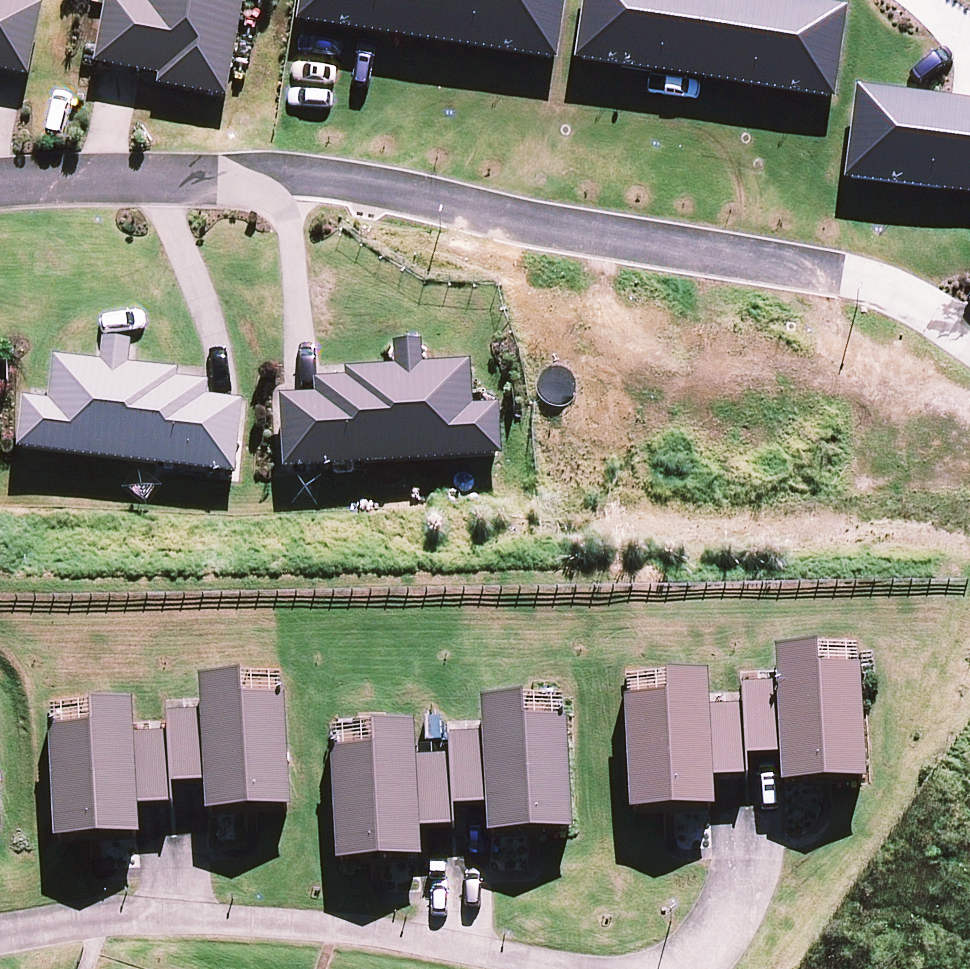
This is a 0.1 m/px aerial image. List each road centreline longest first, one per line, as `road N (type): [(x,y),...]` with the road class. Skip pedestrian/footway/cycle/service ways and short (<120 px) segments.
road 1 (residential): [(838,276),(299,180),(0,184)]
road 2 (residential): [(581,968),(458,944),(223,918),(0,930)]
road 3 (residential): [(749,859),(707,937),(667,968)]

